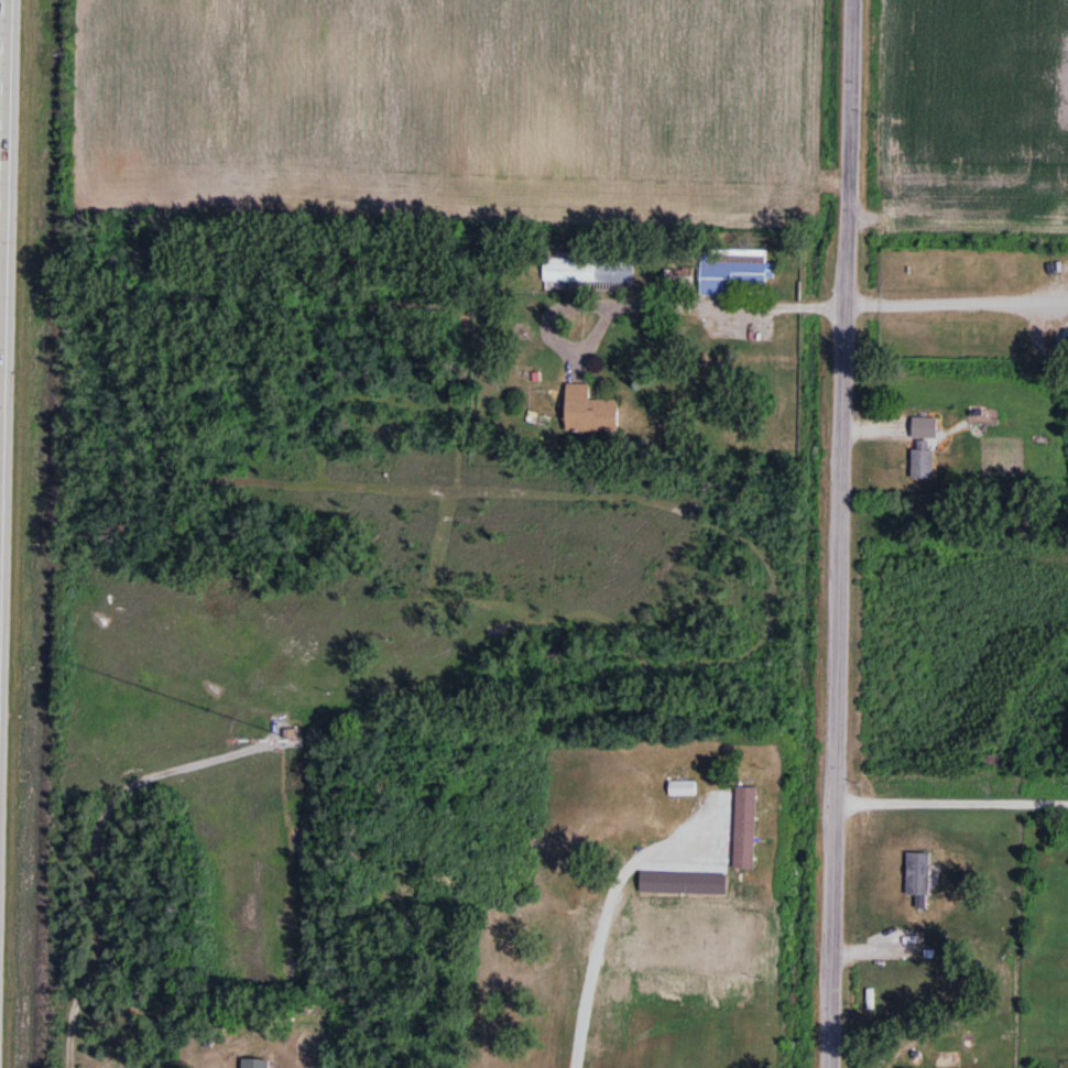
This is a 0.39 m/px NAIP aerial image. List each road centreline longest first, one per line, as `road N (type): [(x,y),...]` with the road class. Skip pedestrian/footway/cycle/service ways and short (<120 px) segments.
road 1 (residential): [(827,1067),(851,0)]
road 2 (motorway): [(0,365),(7,0)]

